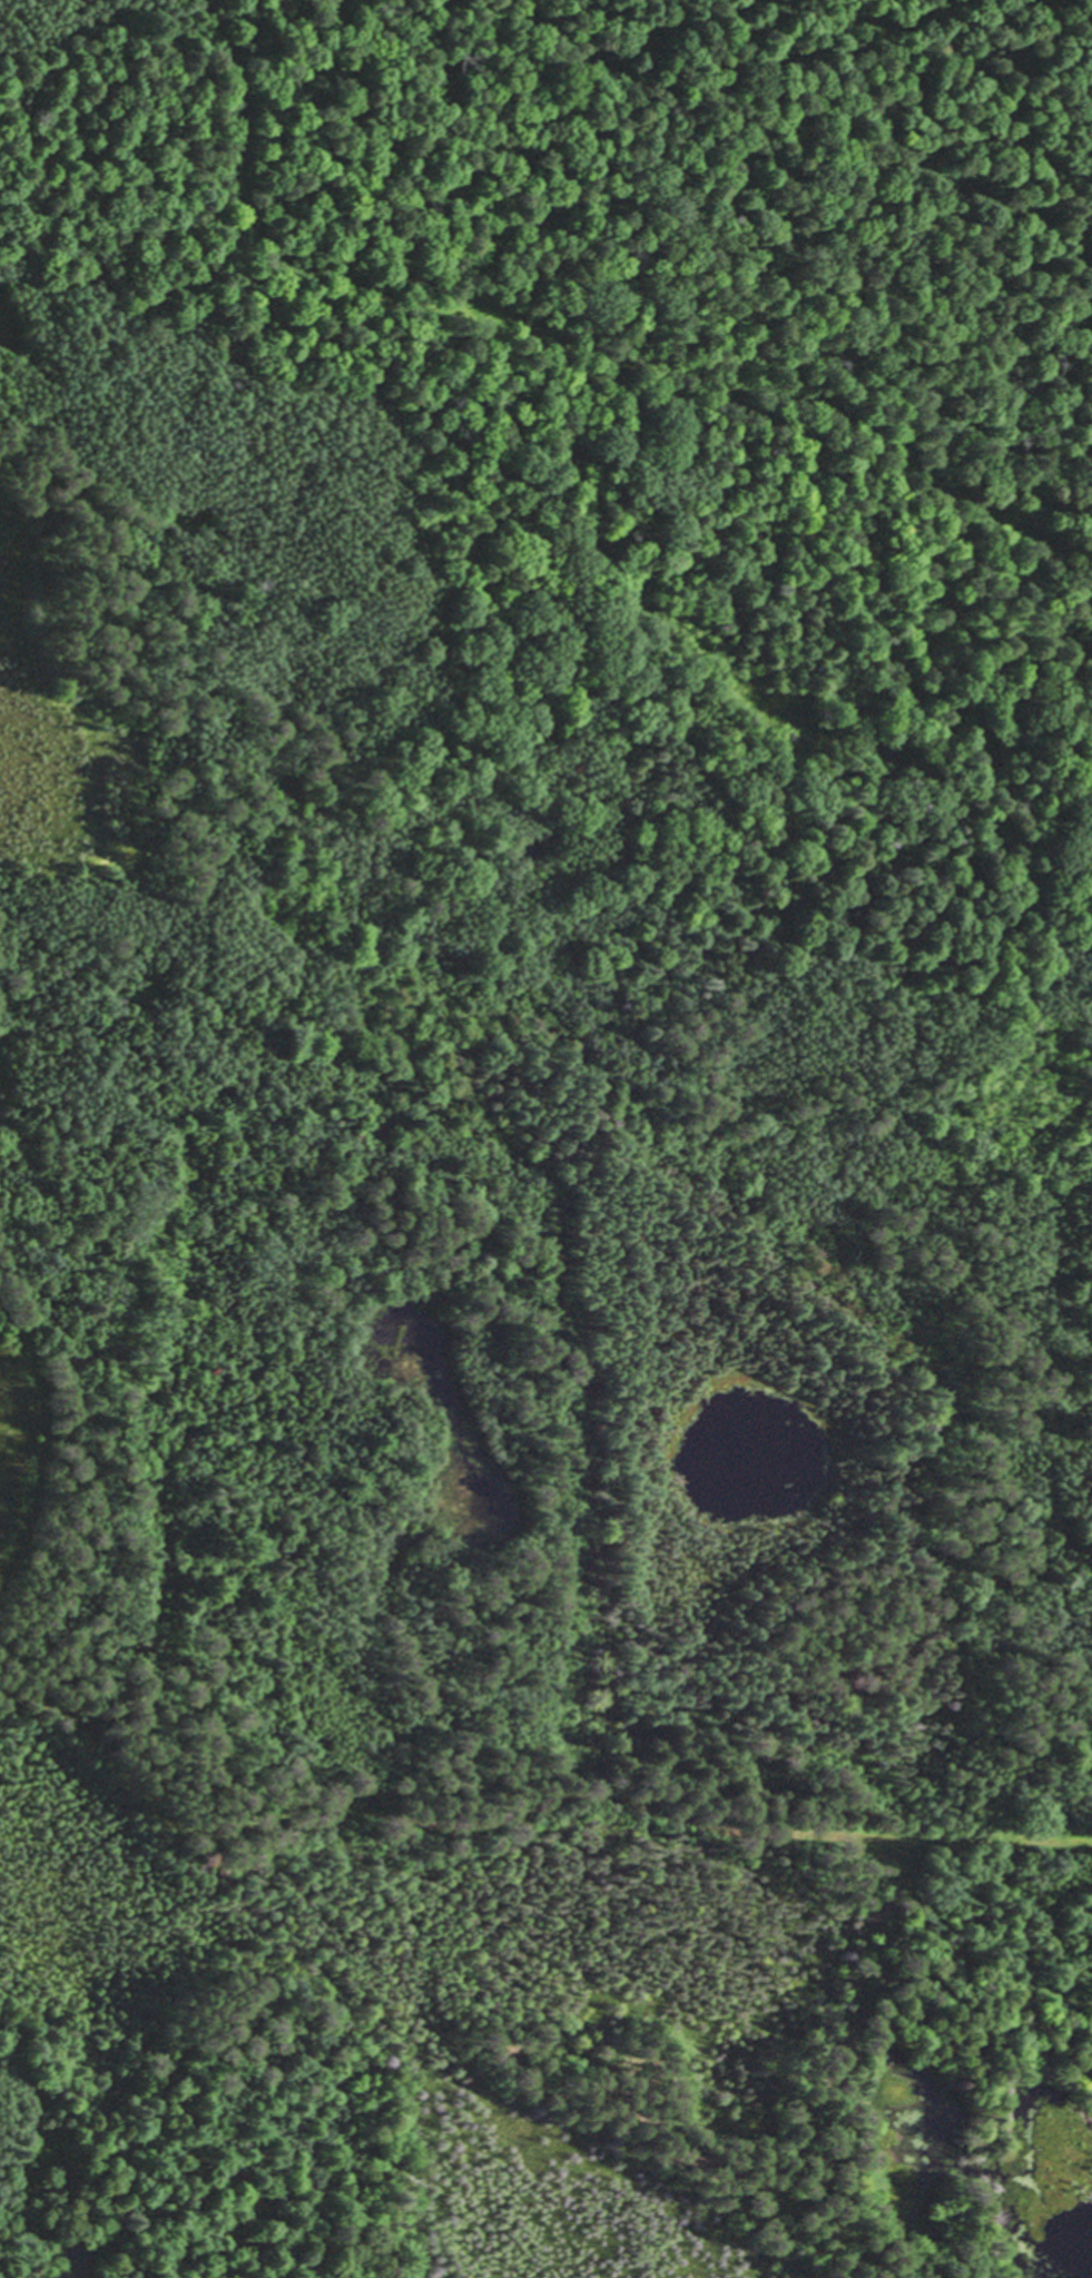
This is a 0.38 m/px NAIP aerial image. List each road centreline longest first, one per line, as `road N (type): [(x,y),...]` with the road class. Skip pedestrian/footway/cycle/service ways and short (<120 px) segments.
road 1 (track): [(1091,1844),(799,1833),(612,1802),(439,1827),(356,1808),(296,1827),(230,1827),(170,1789),(117,1692),(52,1485),(32,1389),(0,1313)]

